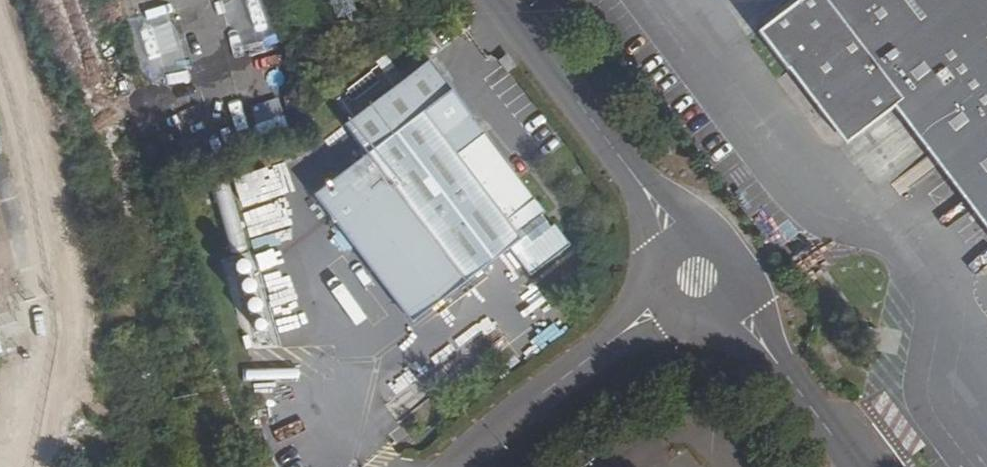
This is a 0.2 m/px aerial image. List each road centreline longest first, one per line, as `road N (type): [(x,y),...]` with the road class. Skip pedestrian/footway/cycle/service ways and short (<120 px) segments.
road 1 (unclassified): [(698,275),(621,156),(502,0)]
road 2 (unclassified): [(698,275),(455,466)]
road 3 (unclassified): [(856,466),(746,318),(698,275)]

